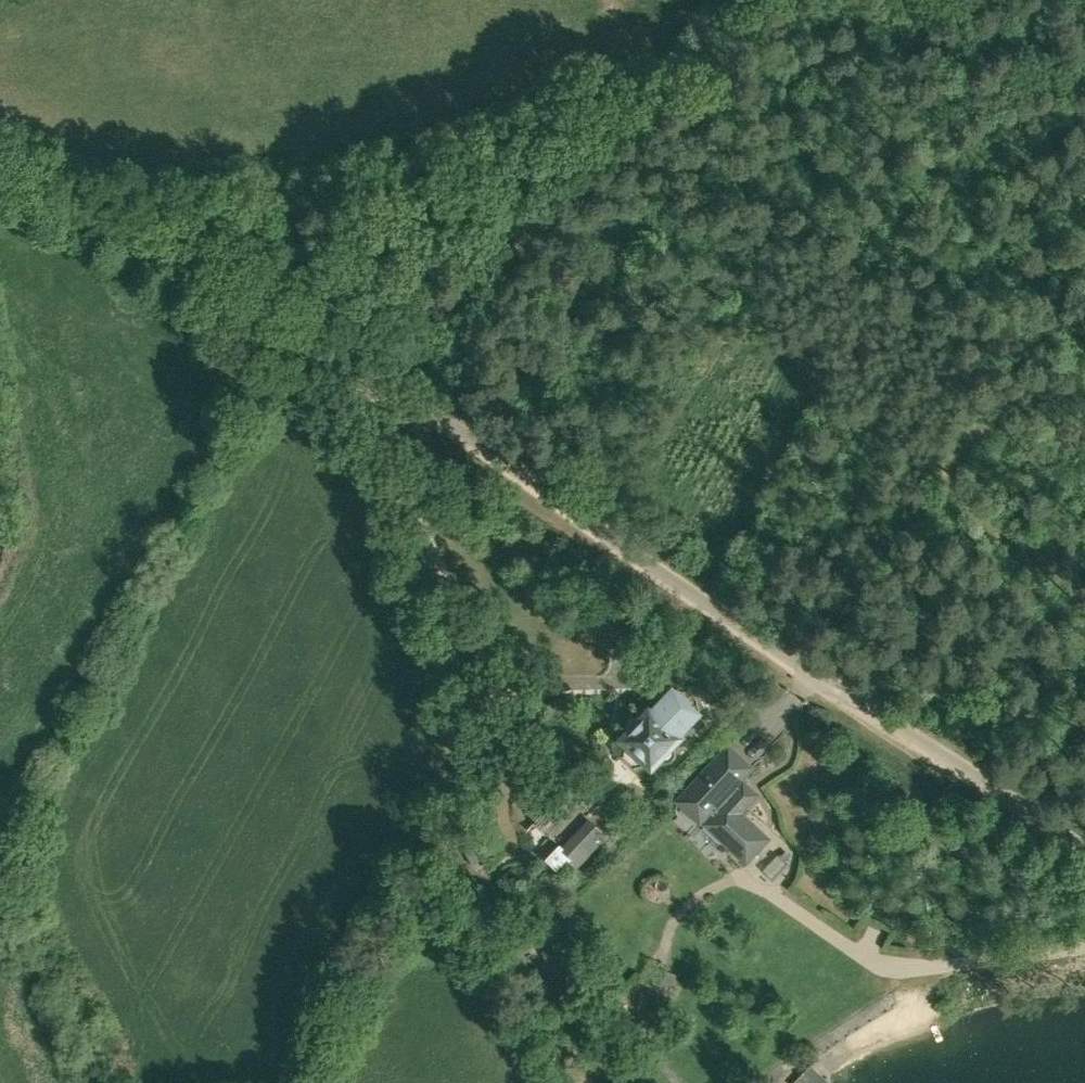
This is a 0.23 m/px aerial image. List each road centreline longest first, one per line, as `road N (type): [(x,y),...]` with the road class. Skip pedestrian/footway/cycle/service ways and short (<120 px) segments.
road 1 (unclassified): [(1084,851),(309,348),(0,167)]

